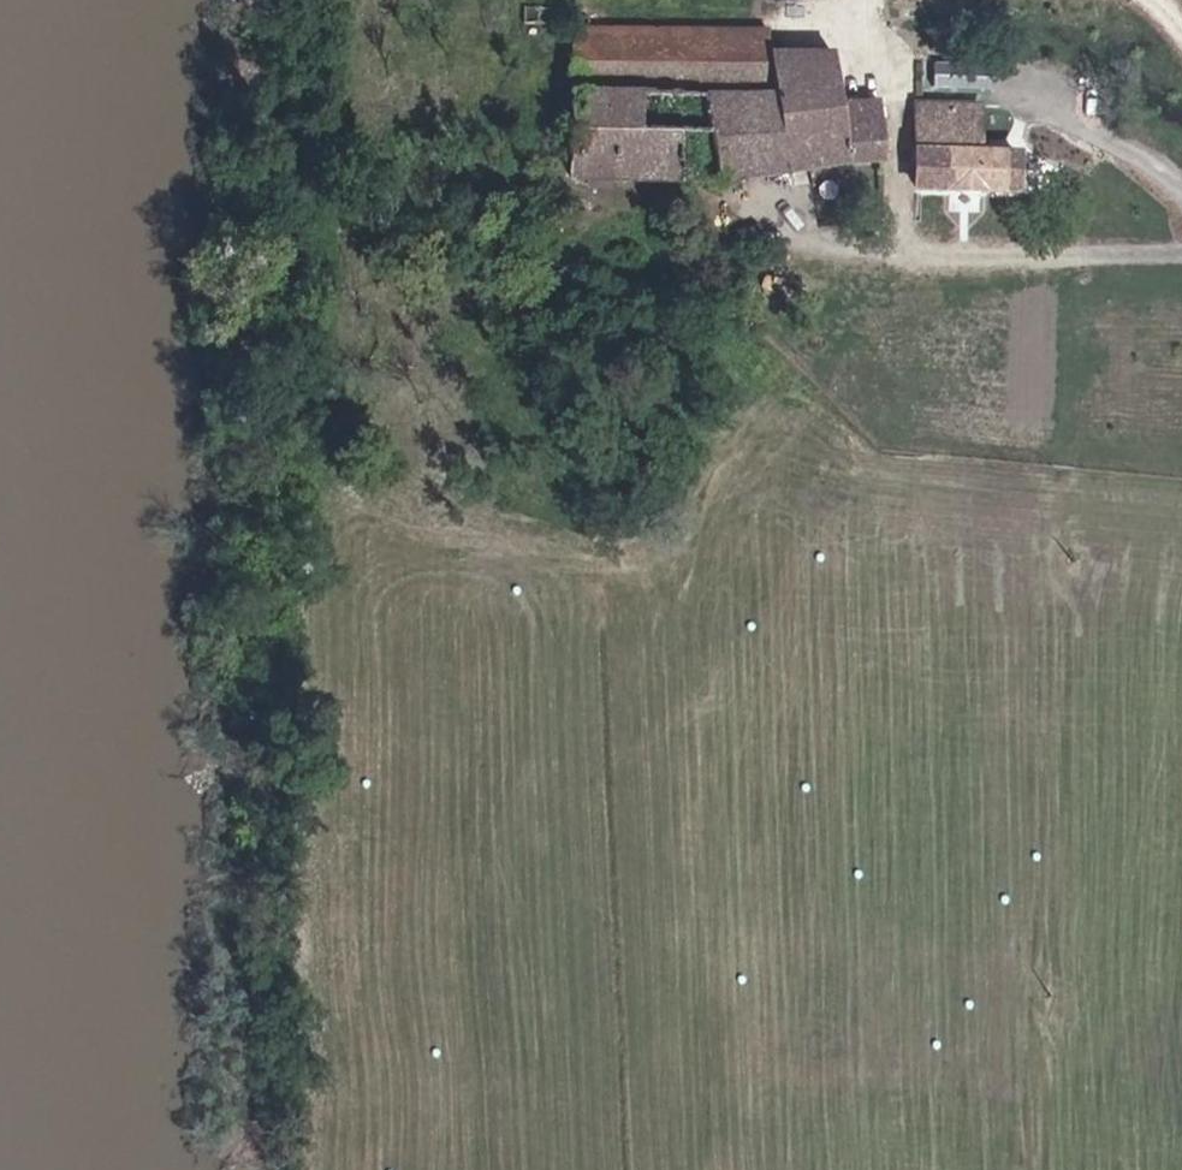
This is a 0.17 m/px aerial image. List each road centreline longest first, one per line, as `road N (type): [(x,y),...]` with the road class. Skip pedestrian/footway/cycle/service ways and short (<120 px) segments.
road 1 (track): [(1050,255),(1181,255)]

